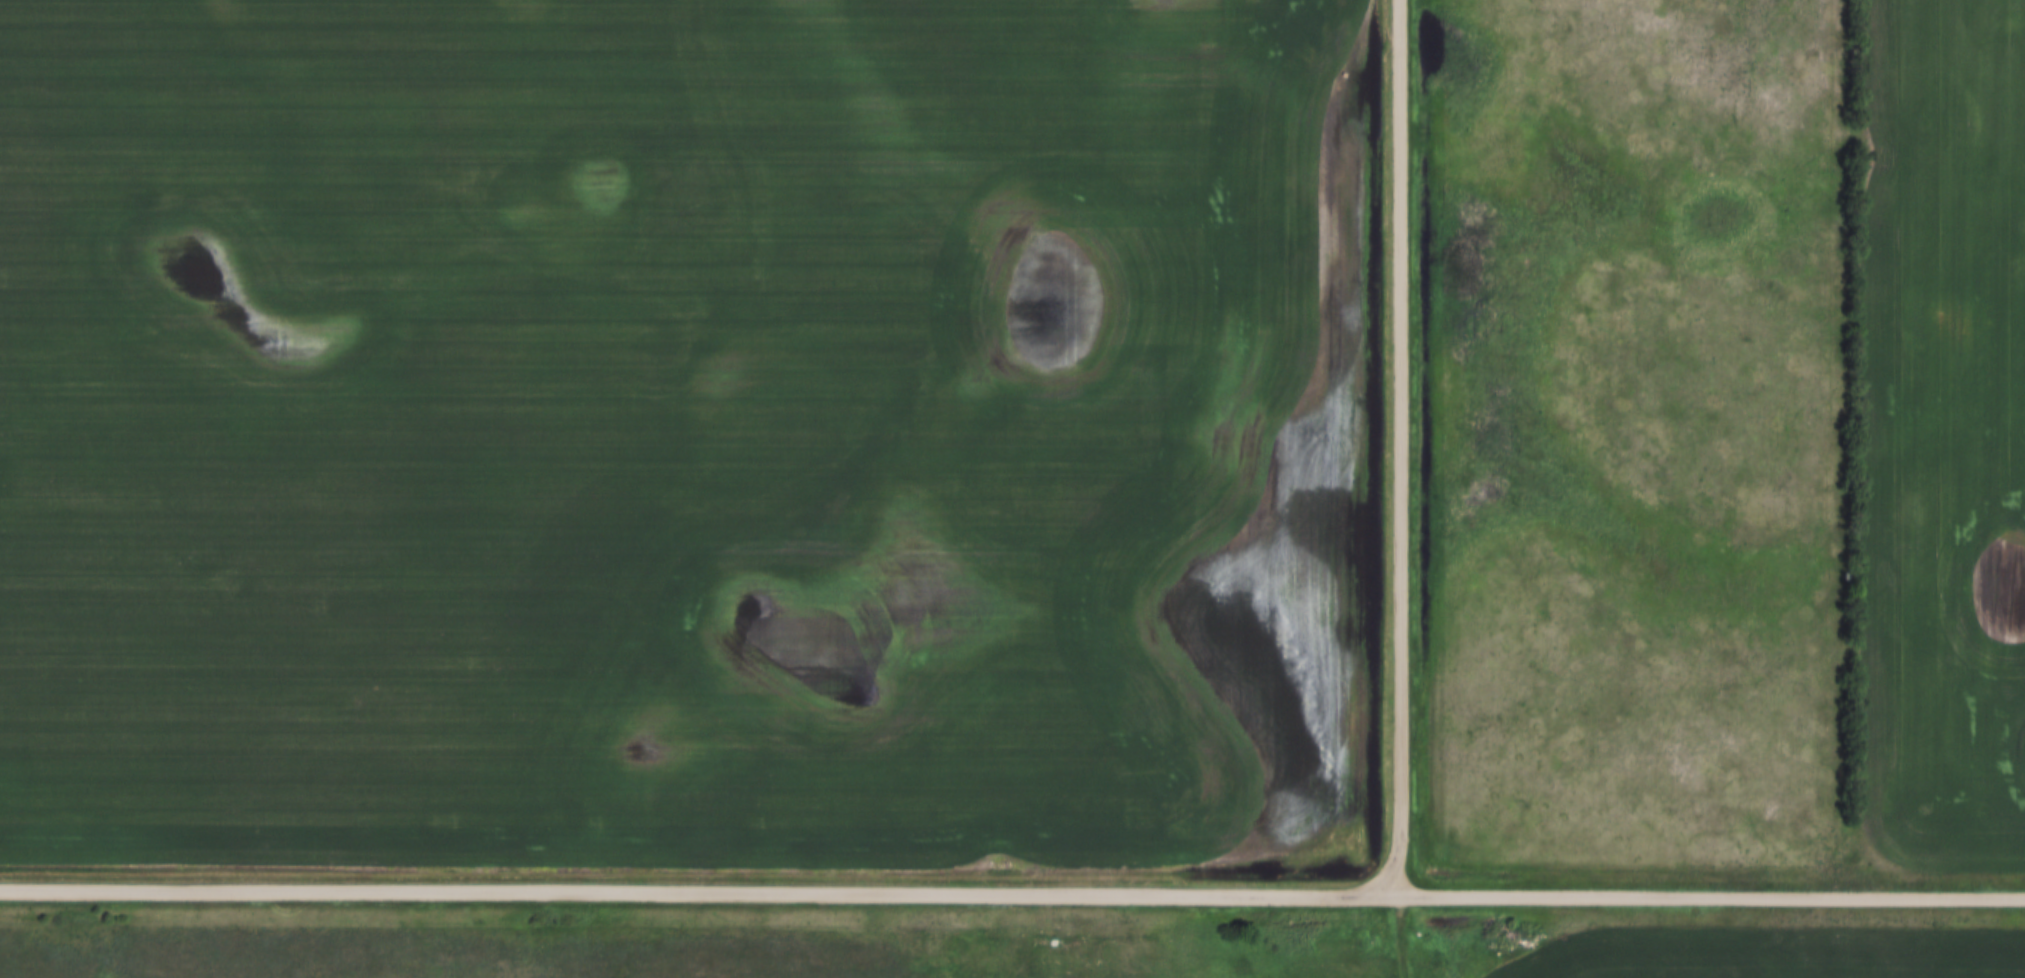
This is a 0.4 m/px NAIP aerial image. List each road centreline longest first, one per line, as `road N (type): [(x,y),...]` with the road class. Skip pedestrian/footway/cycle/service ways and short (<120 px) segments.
road 1 (residential): [(2024,895),(0,889)]
road 2 (residential): [(1401,893),(1403,0)]

